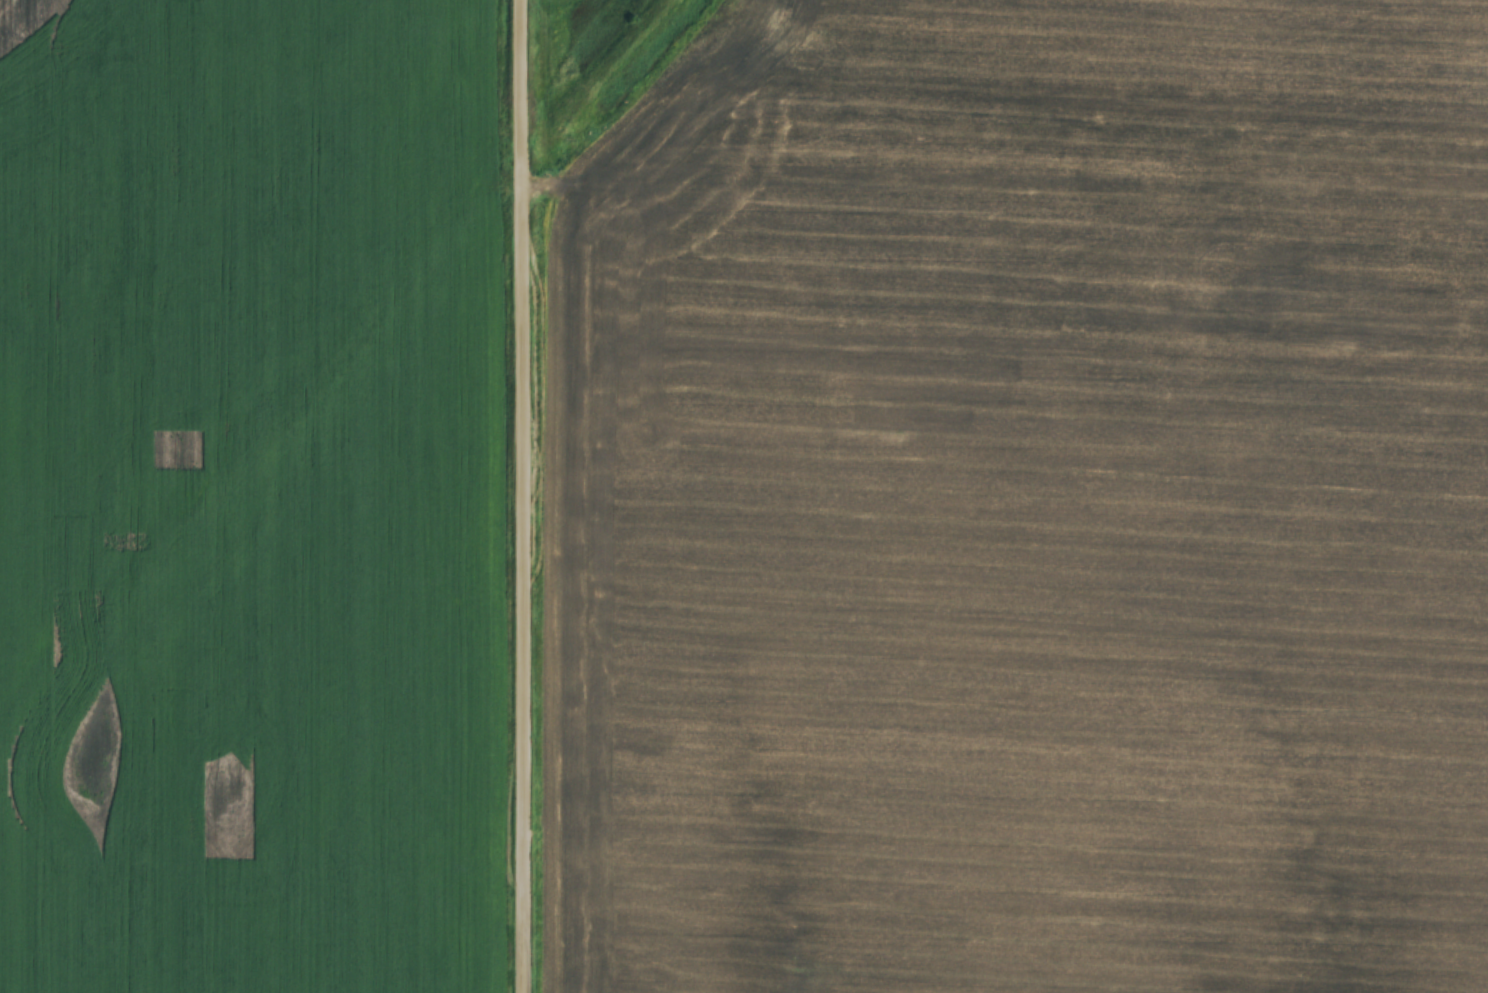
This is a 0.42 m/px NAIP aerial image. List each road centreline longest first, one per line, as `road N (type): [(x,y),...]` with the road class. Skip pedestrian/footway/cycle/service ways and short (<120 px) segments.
road 1 (residential): [(531,992),(529,0)]

